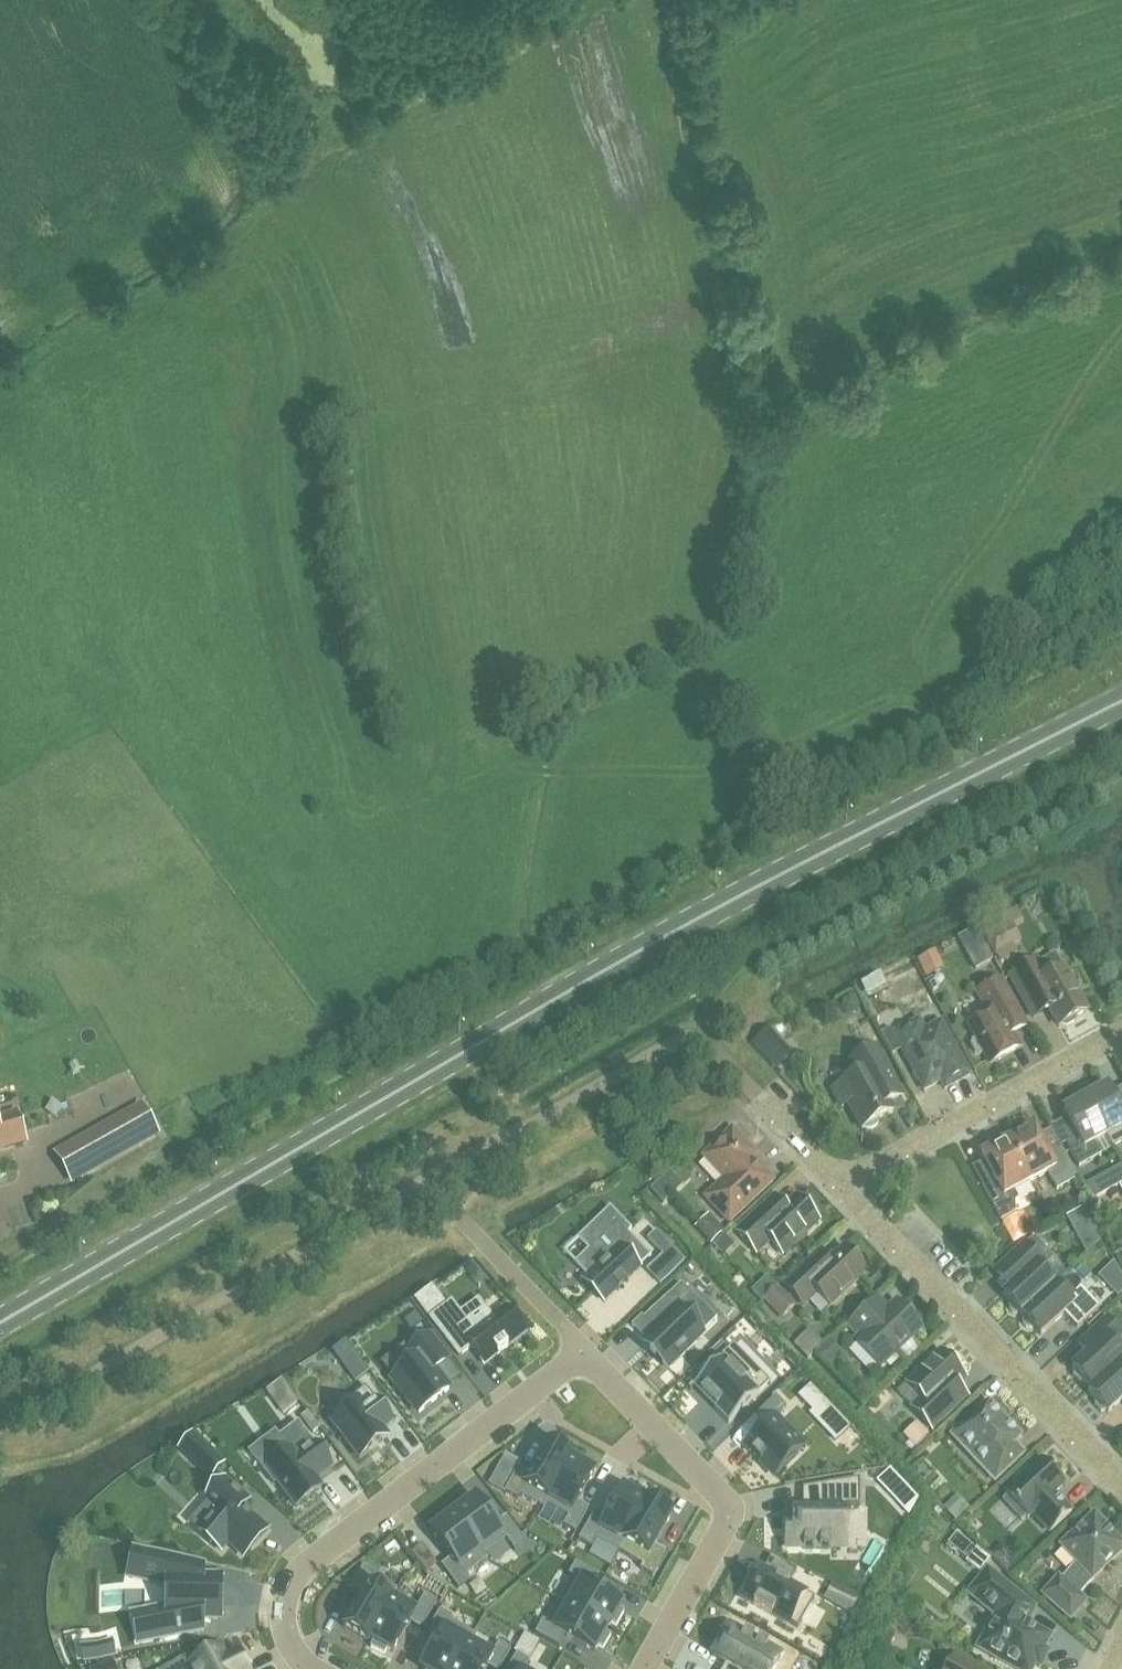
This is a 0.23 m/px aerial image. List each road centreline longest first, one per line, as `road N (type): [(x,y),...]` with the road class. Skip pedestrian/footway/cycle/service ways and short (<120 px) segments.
road 1 (primary): [(1121,705),(667,941),(0,1327)]
road 2 (residential): [(641,1668),(720,1532),(718,1507),(706,1480),(603,1377),(581,1368),(556,1373),(300,1570),(287,1595),(285,1631),(299,1659)]
road 3 (residential): [(1121,1482),(838,1187)]
road 4 (residential): [(838,1187),(1121,1026)]
road 5 (residential): [(838,1187),(755,1094)]

